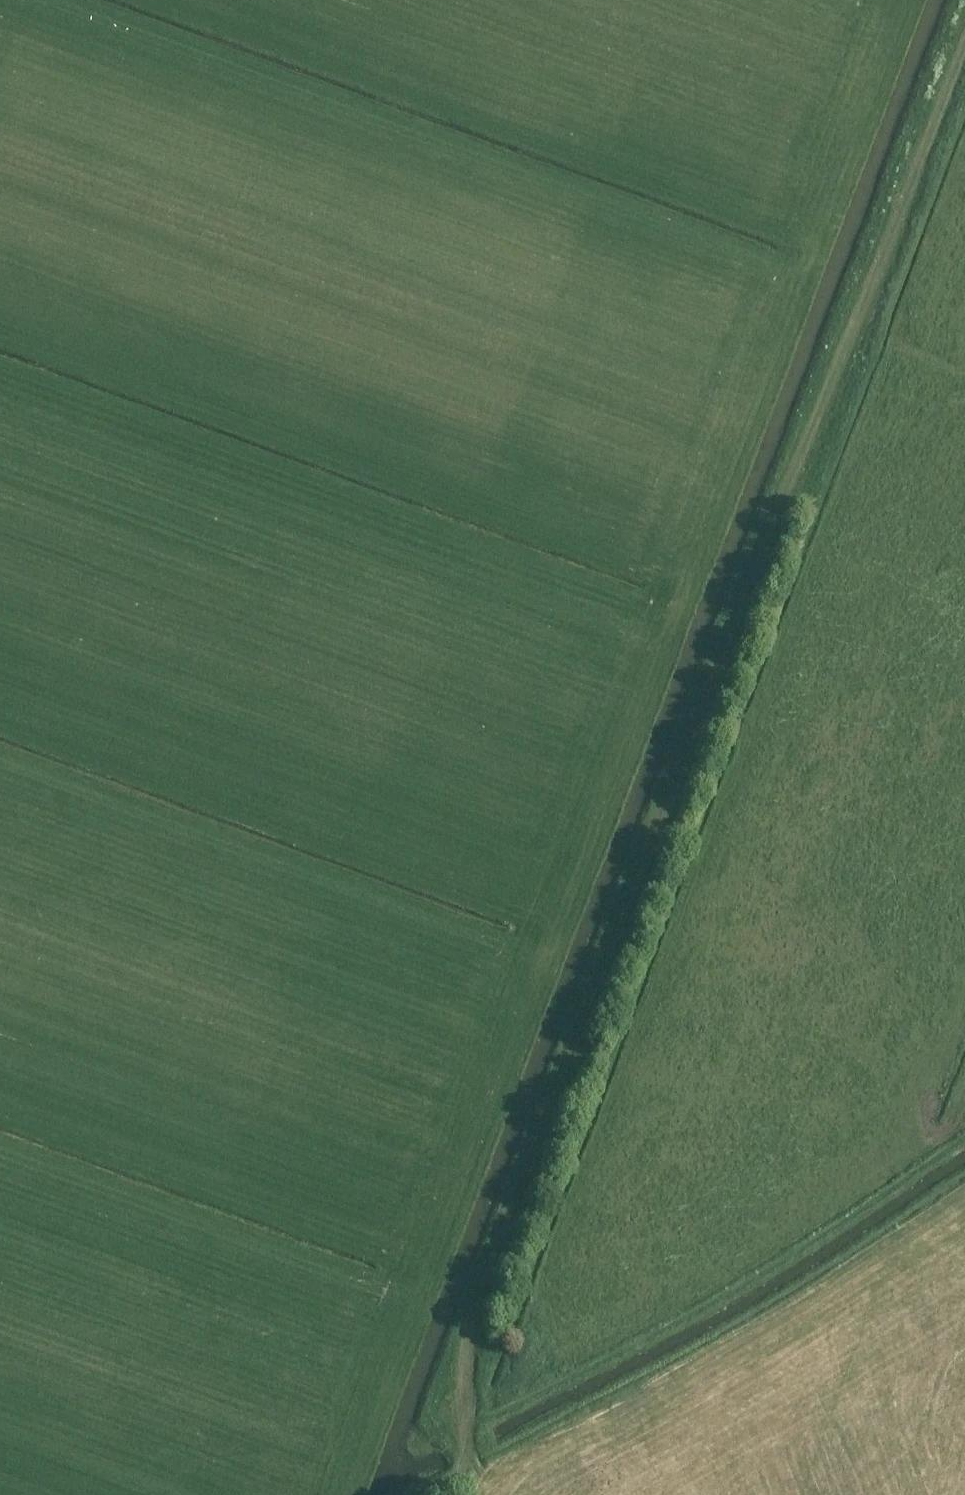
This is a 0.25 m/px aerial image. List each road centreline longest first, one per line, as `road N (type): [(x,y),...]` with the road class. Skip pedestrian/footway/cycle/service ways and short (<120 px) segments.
road 1 (track): [(469,1428),(472,1320),(551,1090),(678,786),(964,30)]

